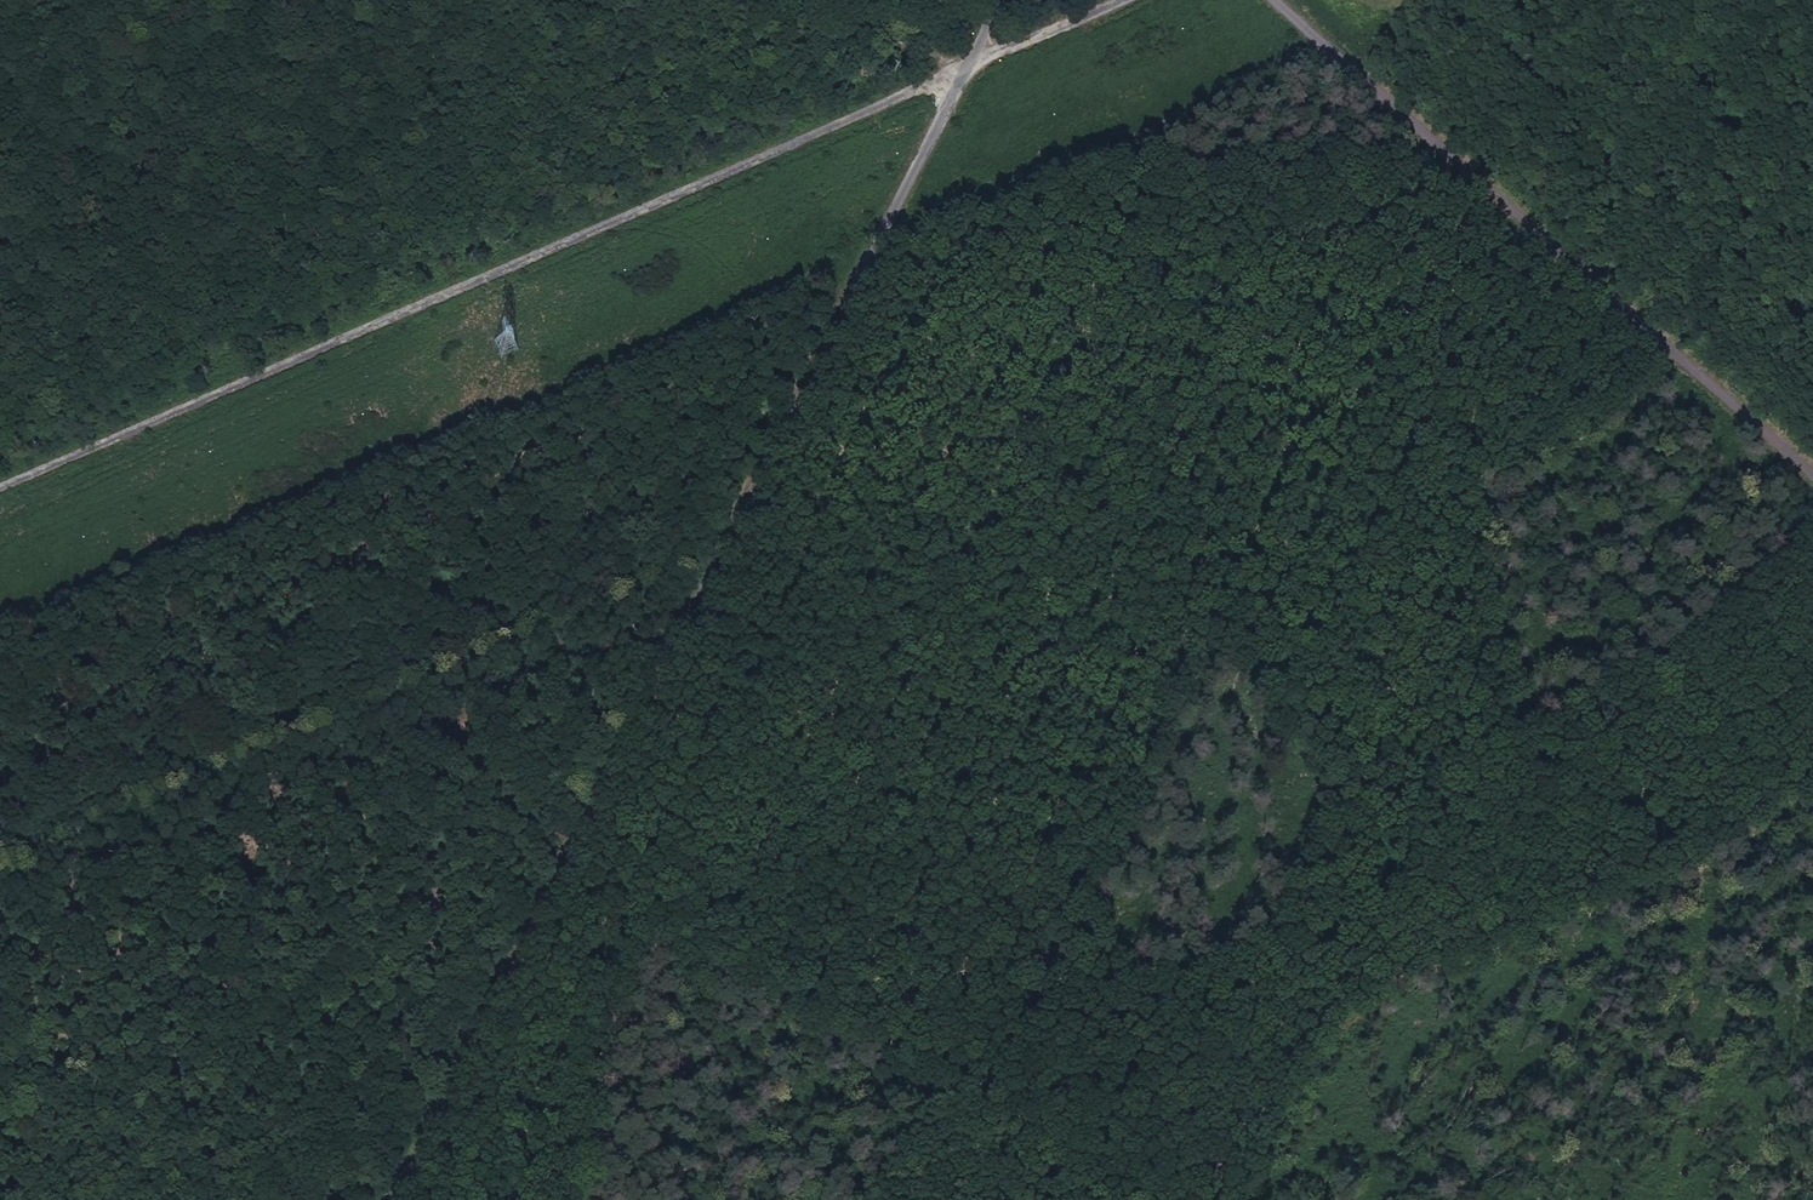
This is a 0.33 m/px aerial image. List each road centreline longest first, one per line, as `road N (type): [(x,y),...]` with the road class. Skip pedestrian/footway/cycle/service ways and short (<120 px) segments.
road 1 (track): [(1123,0),(0,487)]

